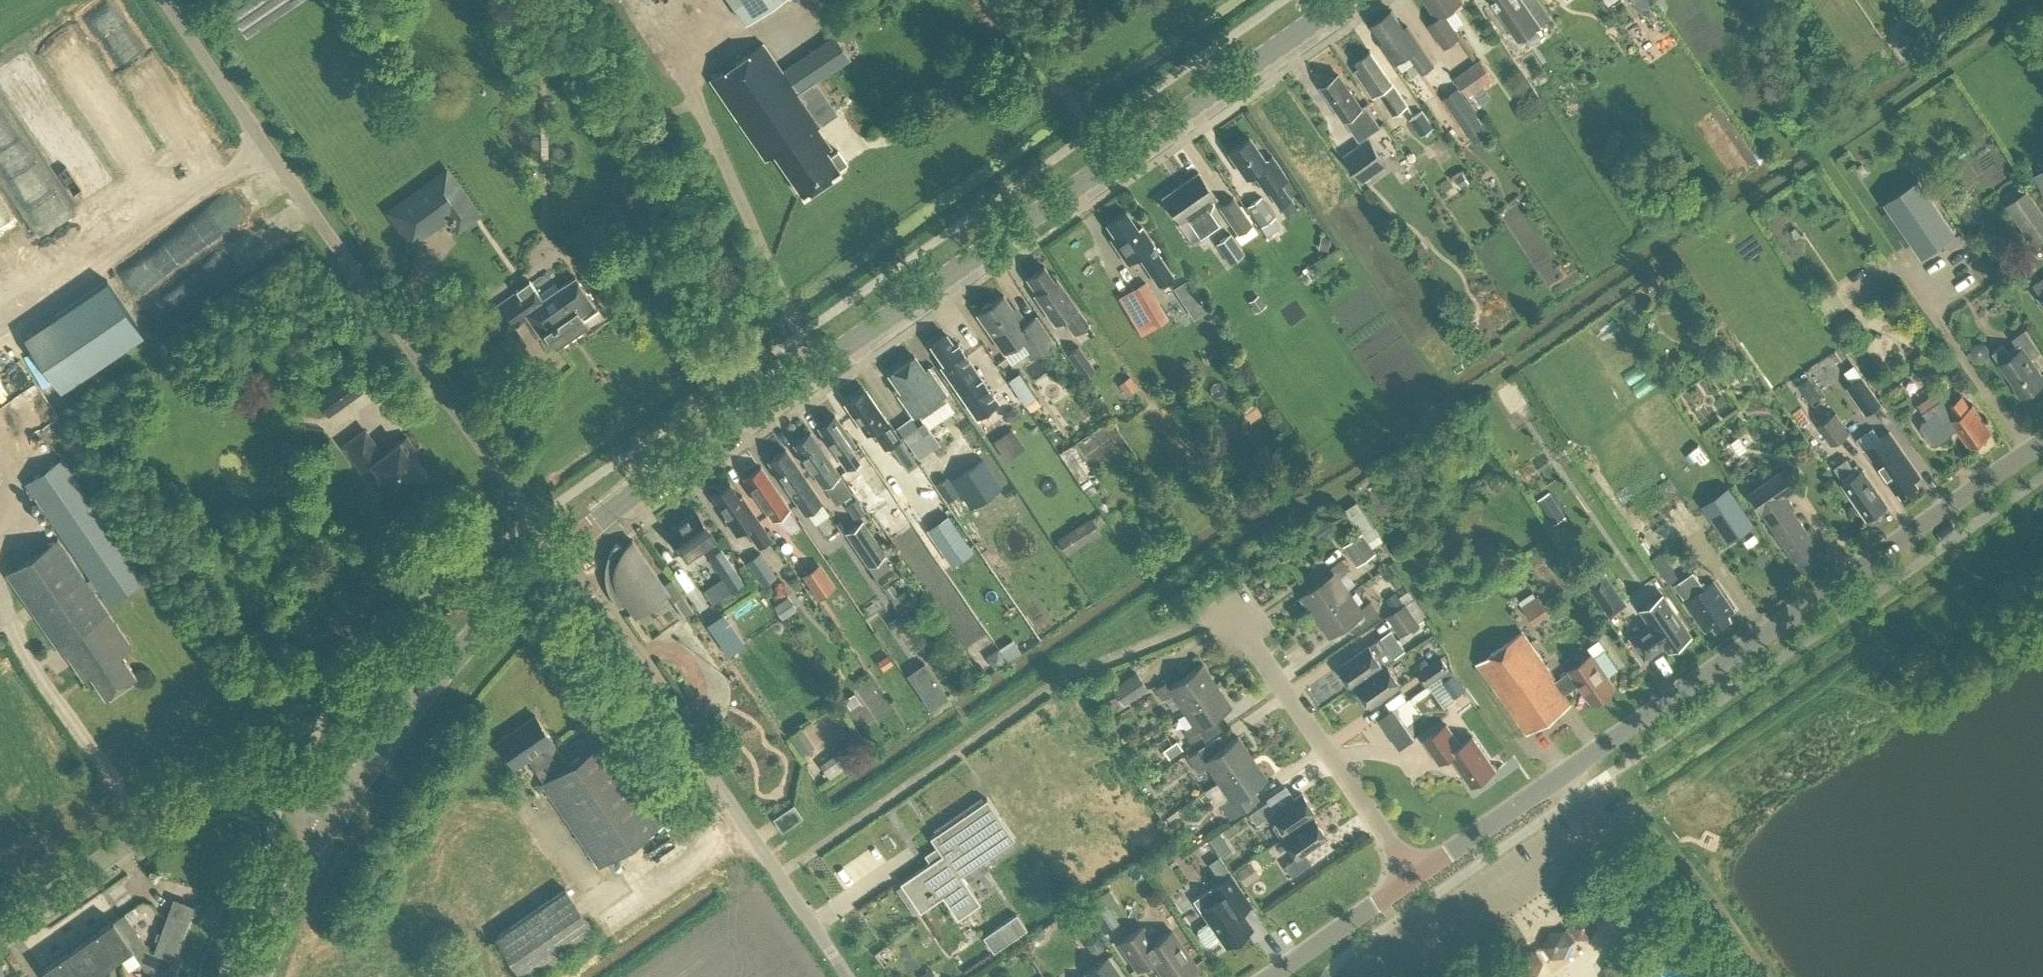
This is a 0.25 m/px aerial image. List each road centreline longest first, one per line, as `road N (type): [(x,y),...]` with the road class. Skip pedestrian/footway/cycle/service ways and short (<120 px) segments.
road 1 (tertiary): [(558,550),(1343,0)]
road 2 (unclassified): [(1415,877),(2042,441)]
road 3 (unclassified): [(165,0),(534,516)]
road 4 (residential): [(849,976),(558,550)]
road 5 (tertiary): [(331,820),(418,697),(558,550)]
road 6 (residential): [(1415,877),(1234,608)]
road 7 (unclassified): [(0,929),(203,789),(268,788)]
road 8 (unclassified): [(1269,976),(1415,877)]
road 9 (tertiary): [(257,976),(331,820)]

